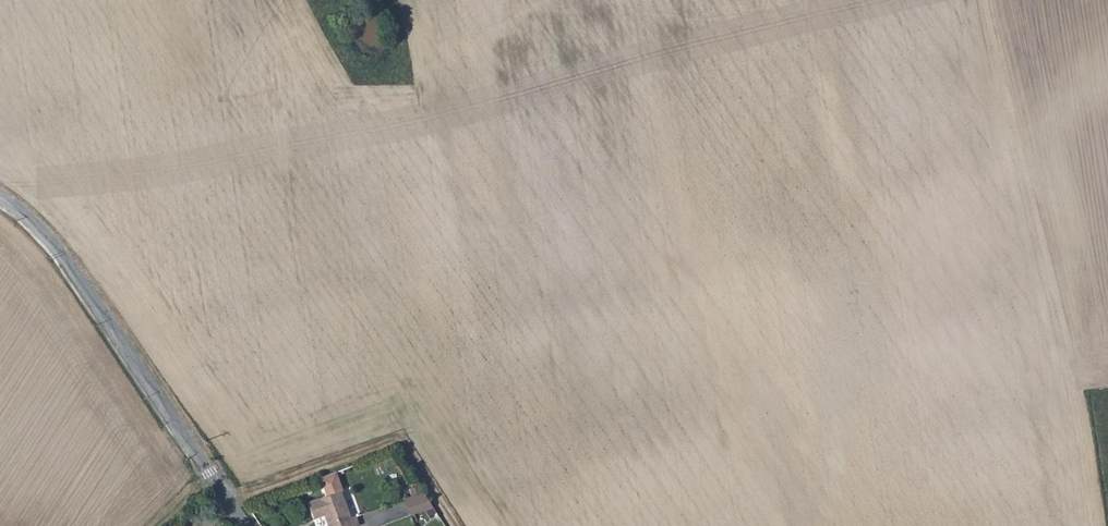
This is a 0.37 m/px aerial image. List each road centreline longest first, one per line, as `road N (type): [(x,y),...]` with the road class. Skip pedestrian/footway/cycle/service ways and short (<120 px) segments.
road 1 (tertiary): [(0,195),(57,250),(245,525)]

